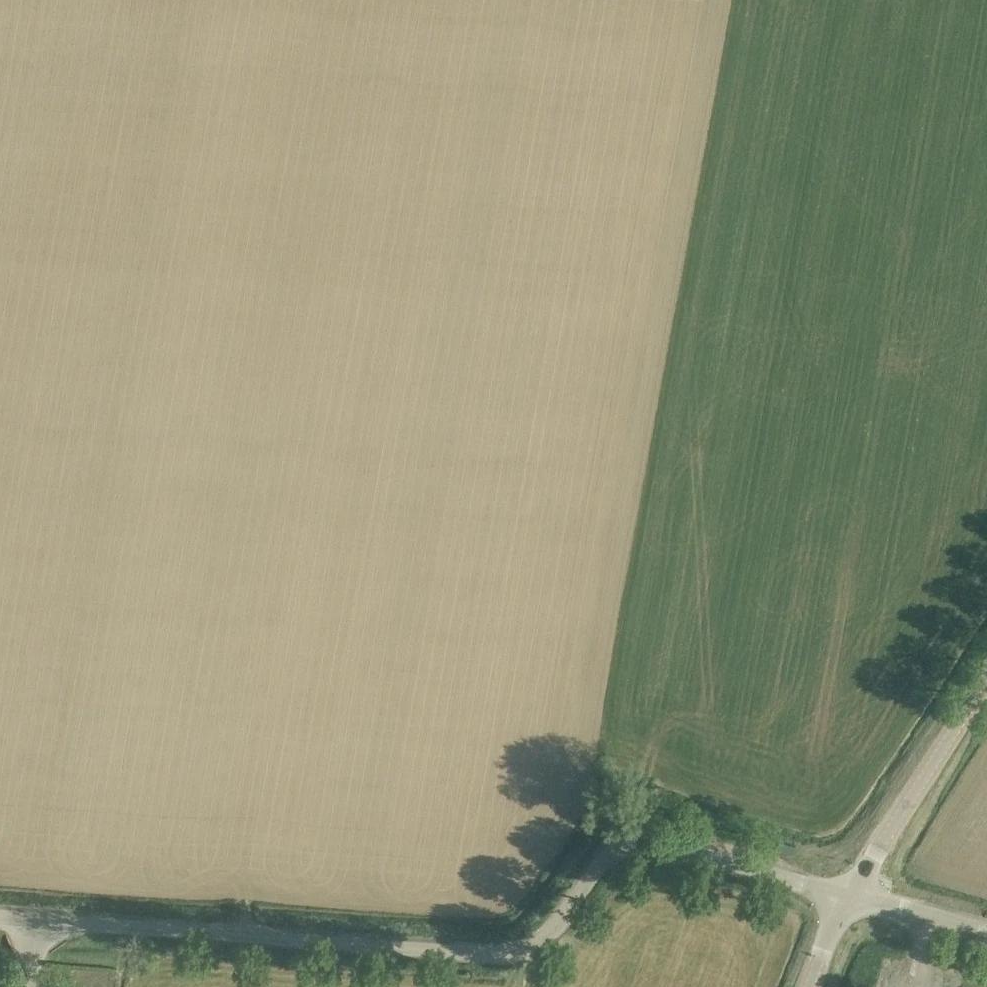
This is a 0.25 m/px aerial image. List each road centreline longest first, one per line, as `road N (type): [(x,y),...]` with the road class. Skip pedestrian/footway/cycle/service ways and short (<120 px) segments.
road 1 (unclassified): [(856,907),(663,859),(635,868),(558,939),(481,957),(0,918)]
road 2 (tertiary): [(856,907),(986,705)]
road 3 (unclassified): [(986,940),(856,907)]

